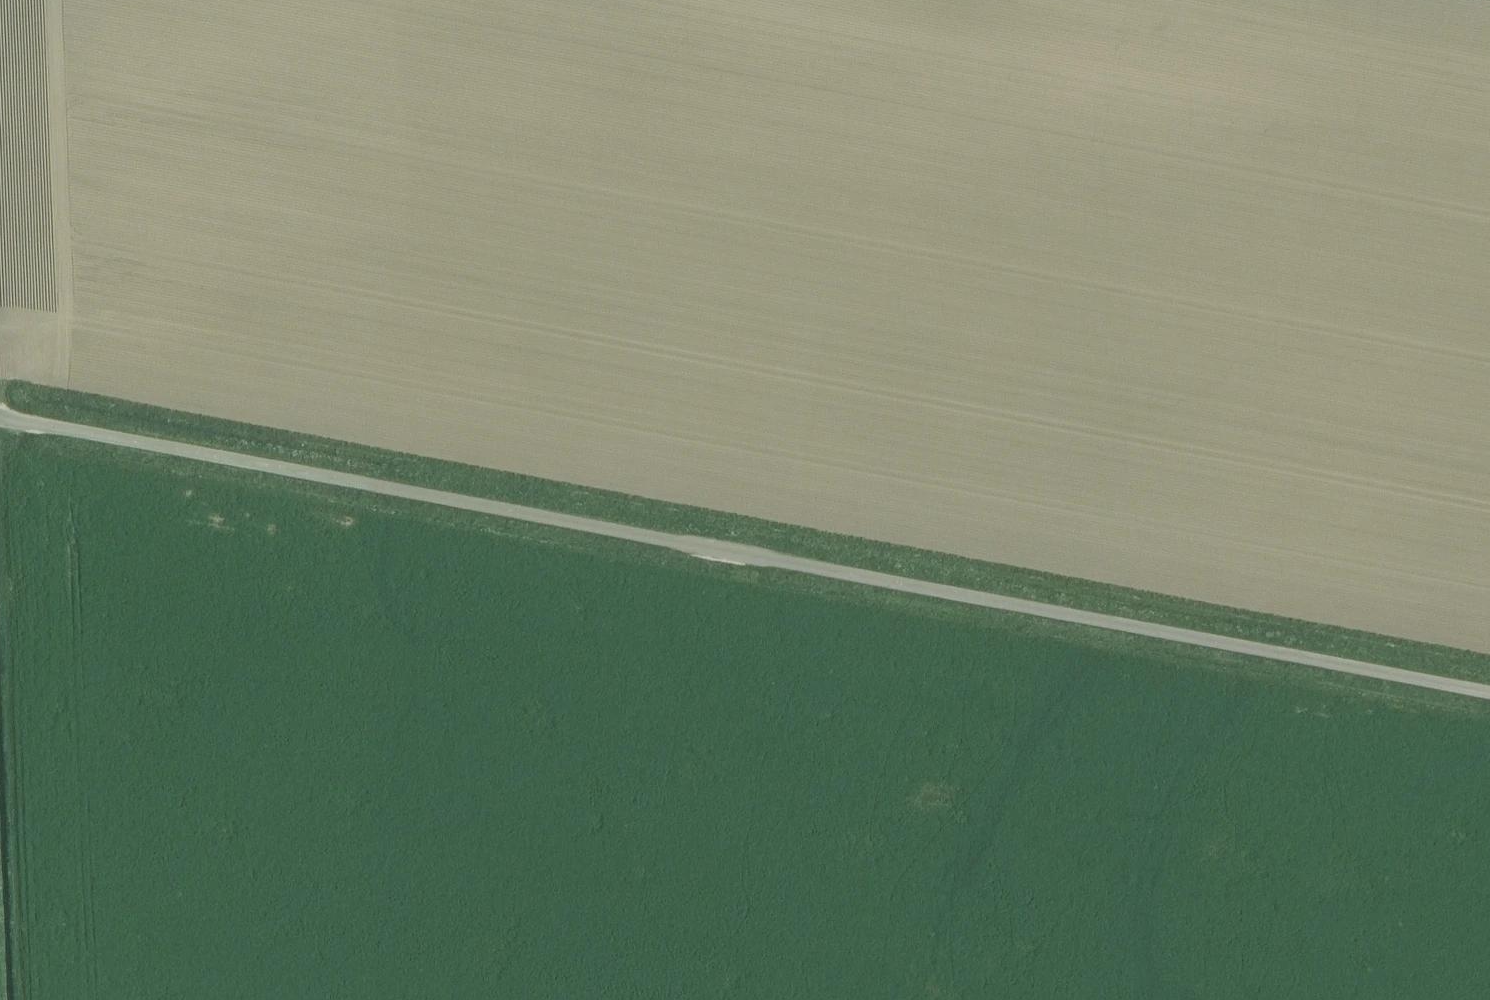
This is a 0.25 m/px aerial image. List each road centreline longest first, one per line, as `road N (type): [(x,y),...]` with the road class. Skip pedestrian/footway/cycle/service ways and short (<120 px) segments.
road 1 (unclassified): [(1489,716),(672,562),(0,418)]

